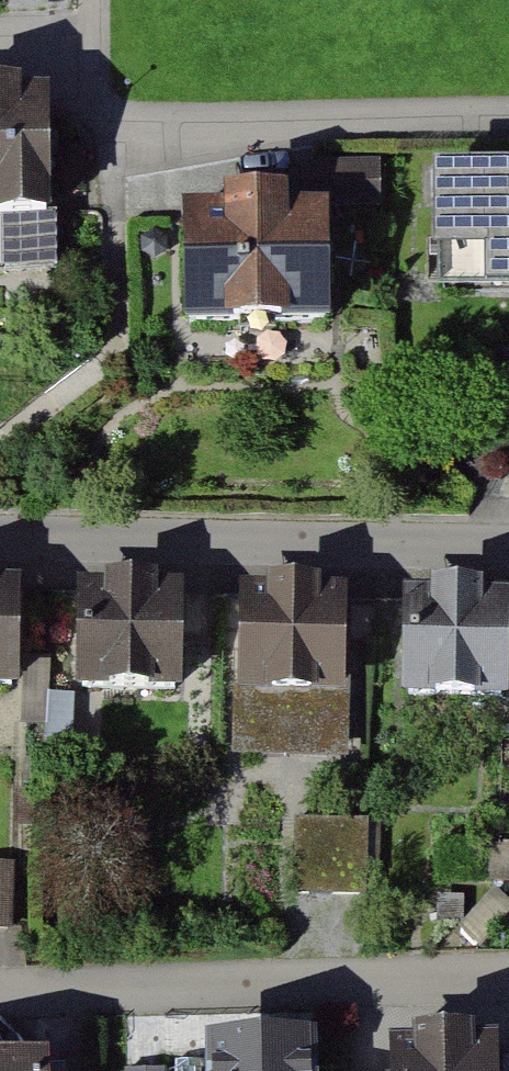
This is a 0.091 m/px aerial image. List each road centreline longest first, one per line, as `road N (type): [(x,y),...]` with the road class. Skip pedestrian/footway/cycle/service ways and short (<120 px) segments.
road 1 (residential): [(0,39),(47,46),(100,119),(508,115)]
road 2 (residential): [(508,980),(0,995)]
road 3 (residential): [(508,548),(0,536)]

